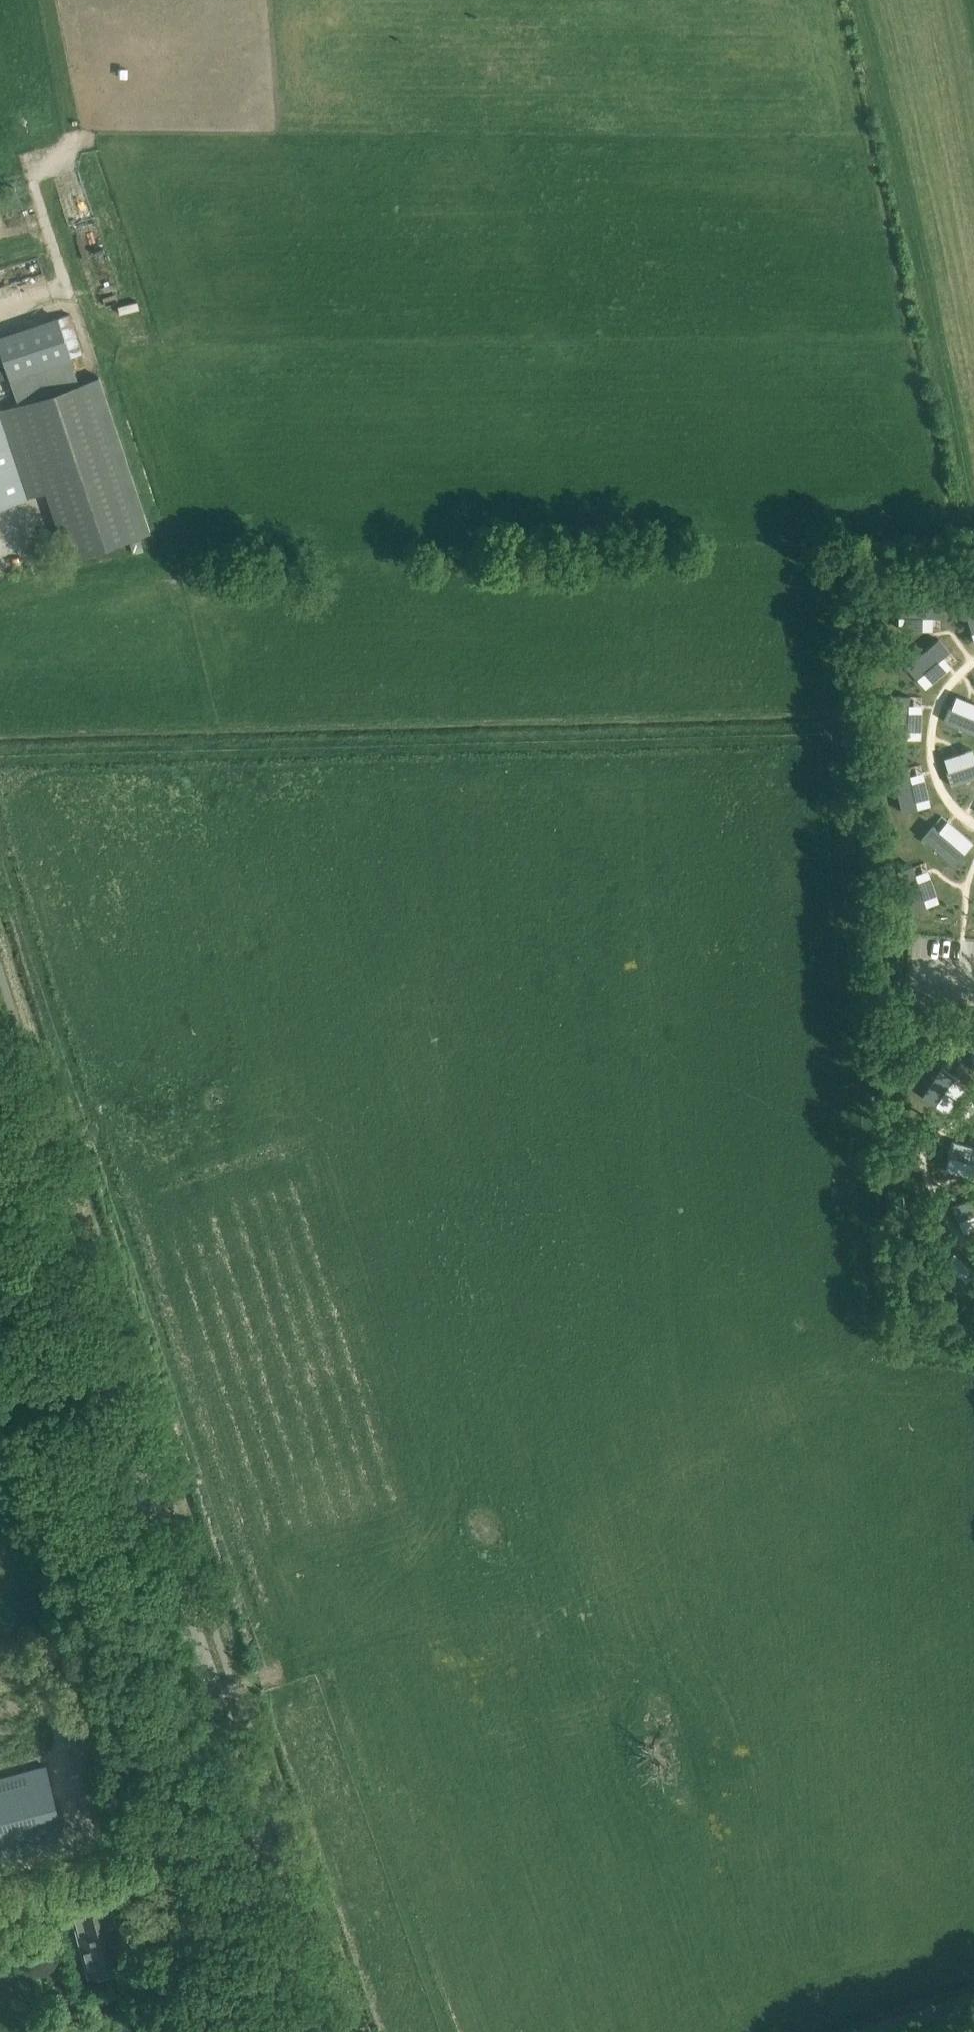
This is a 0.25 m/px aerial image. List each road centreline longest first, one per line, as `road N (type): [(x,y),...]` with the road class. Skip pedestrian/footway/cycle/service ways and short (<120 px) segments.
road 1 (unclassified): [(333,2031),(0,1047)]

